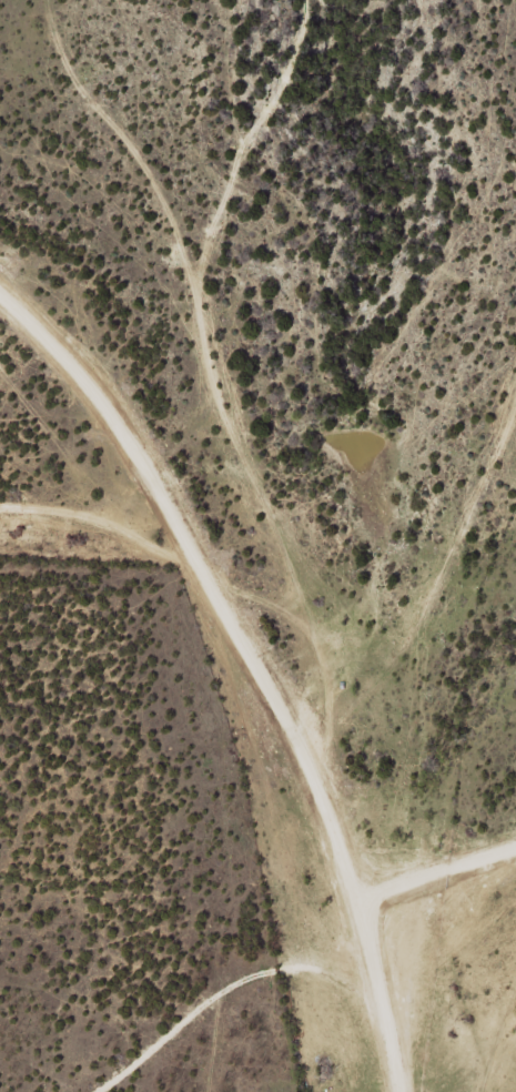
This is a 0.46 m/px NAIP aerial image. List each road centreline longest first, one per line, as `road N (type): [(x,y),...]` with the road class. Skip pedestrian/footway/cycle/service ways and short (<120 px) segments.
road 1 (residential): [(293,1091),(346,1075),(374,1037),(385,863),(363,707),(235,327),(241,255),(307,43),(309,0)]
road 2 (residential): [(0,525),(124,539),(163,567),(219,651),(257,757),(269,958),(291,1030),(346,1075)]

